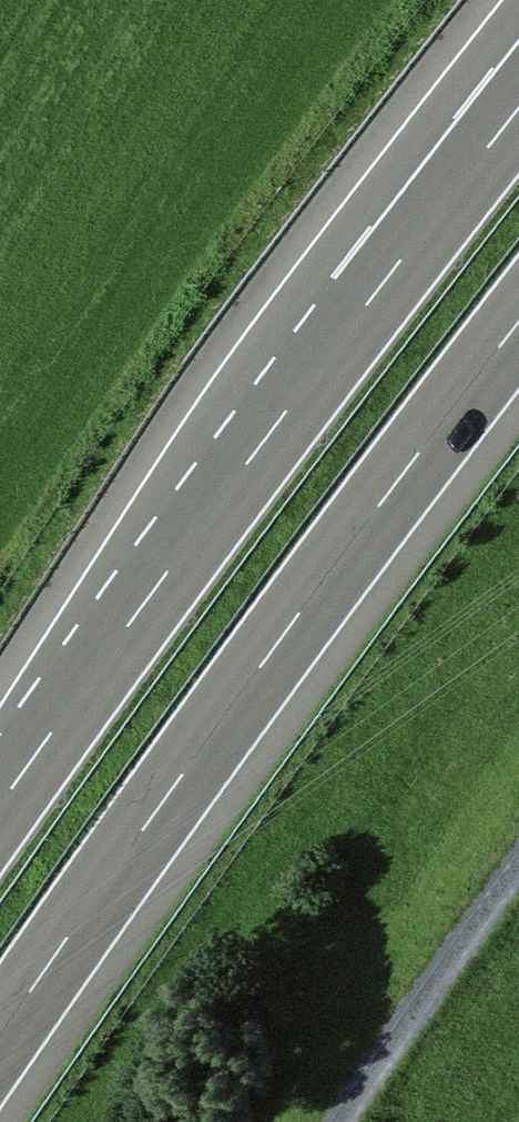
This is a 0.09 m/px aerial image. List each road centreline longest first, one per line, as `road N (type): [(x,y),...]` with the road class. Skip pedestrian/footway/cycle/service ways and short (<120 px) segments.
road 1 (motorway): [(0,1042),(518,316)]
road 2 (motorway): [(518,119),(0,812)]
road 3 (track): [(365,1121),(420,1017),(518,899)]

